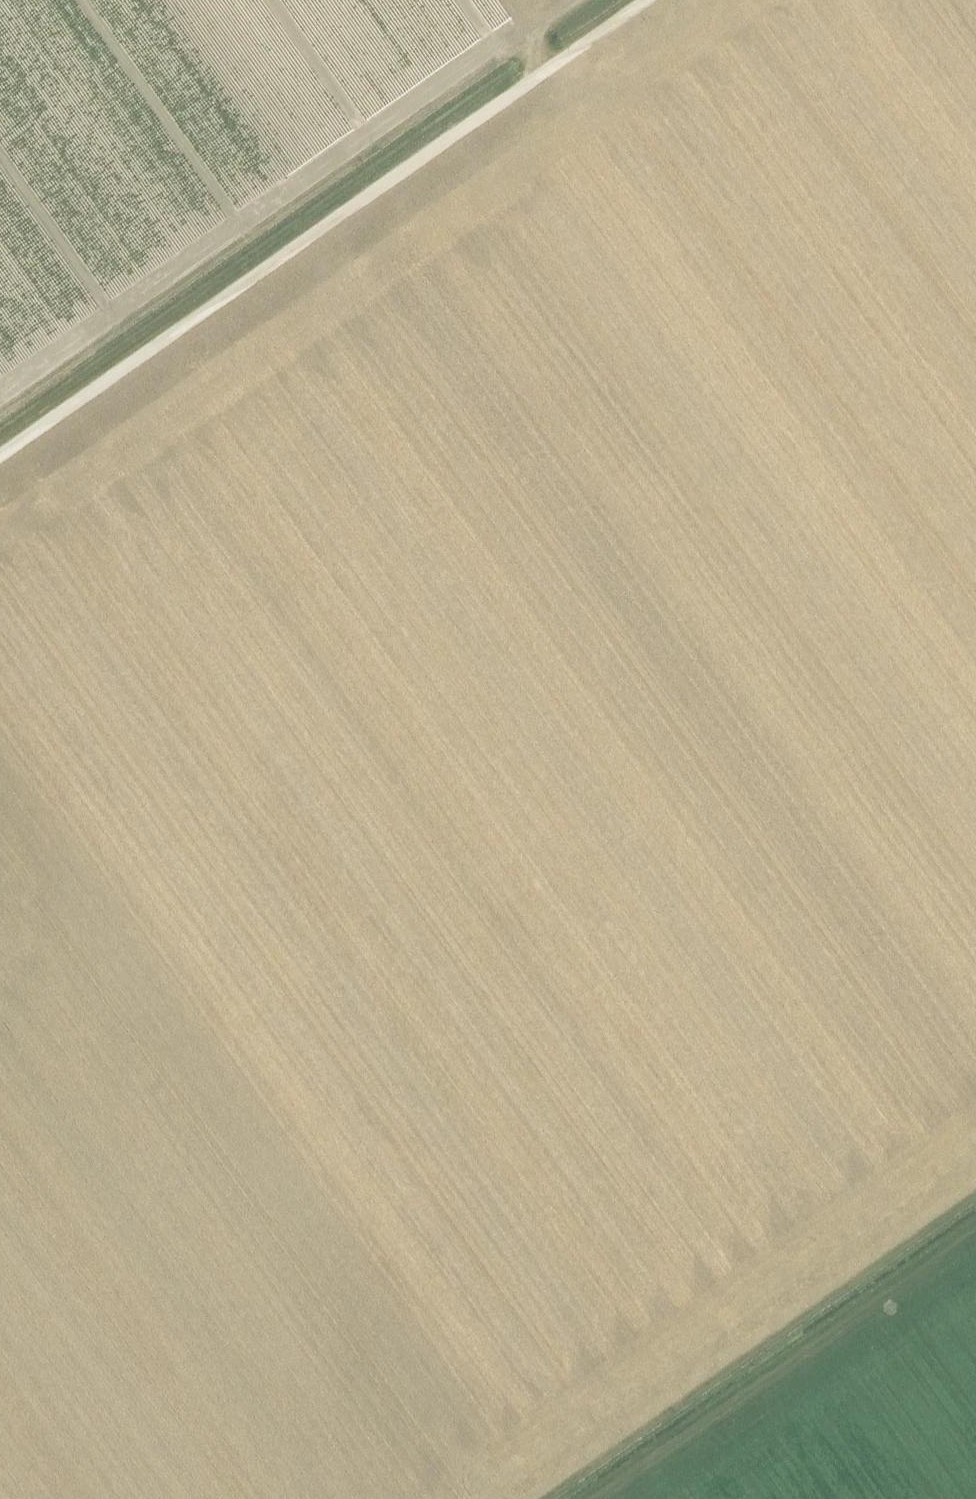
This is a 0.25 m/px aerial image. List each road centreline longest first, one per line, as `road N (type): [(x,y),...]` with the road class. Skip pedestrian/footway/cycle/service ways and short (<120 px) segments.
road 1 (track): [(0,453),(643,0)]

